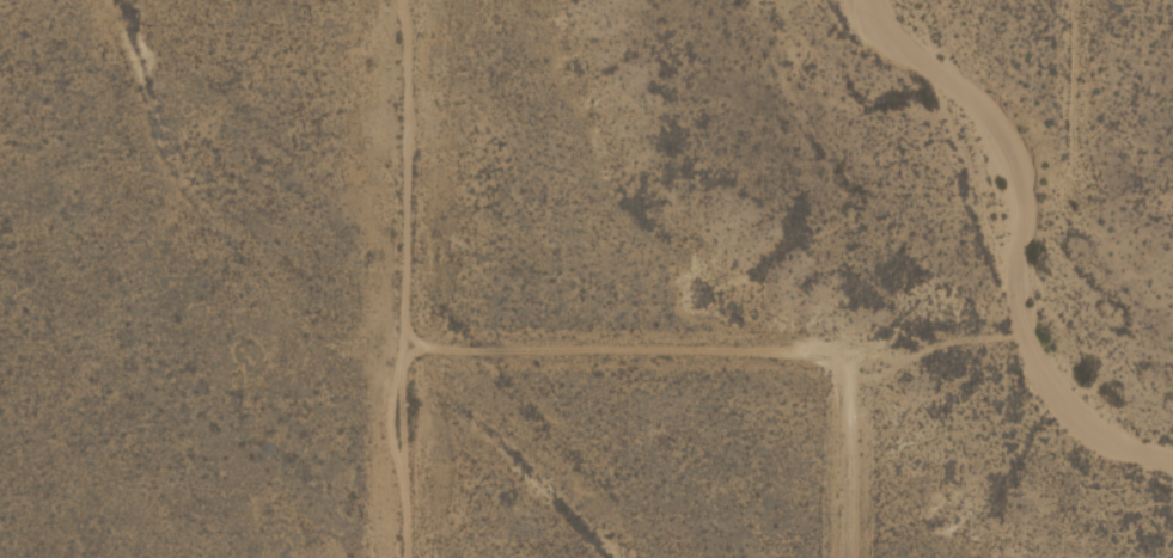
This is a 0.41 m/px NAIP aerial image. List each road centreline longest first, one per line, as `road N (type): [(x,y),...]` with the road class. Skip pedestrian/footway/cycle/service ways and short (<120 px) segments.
road 1 (track): [(1012,337),(966,336),(882,376),(850,370),(807,347),(407,344),(406,557)]
road 2 (track): [(399,0),(407,344)]
road 3 (track): [(850,370),(849,557)]

